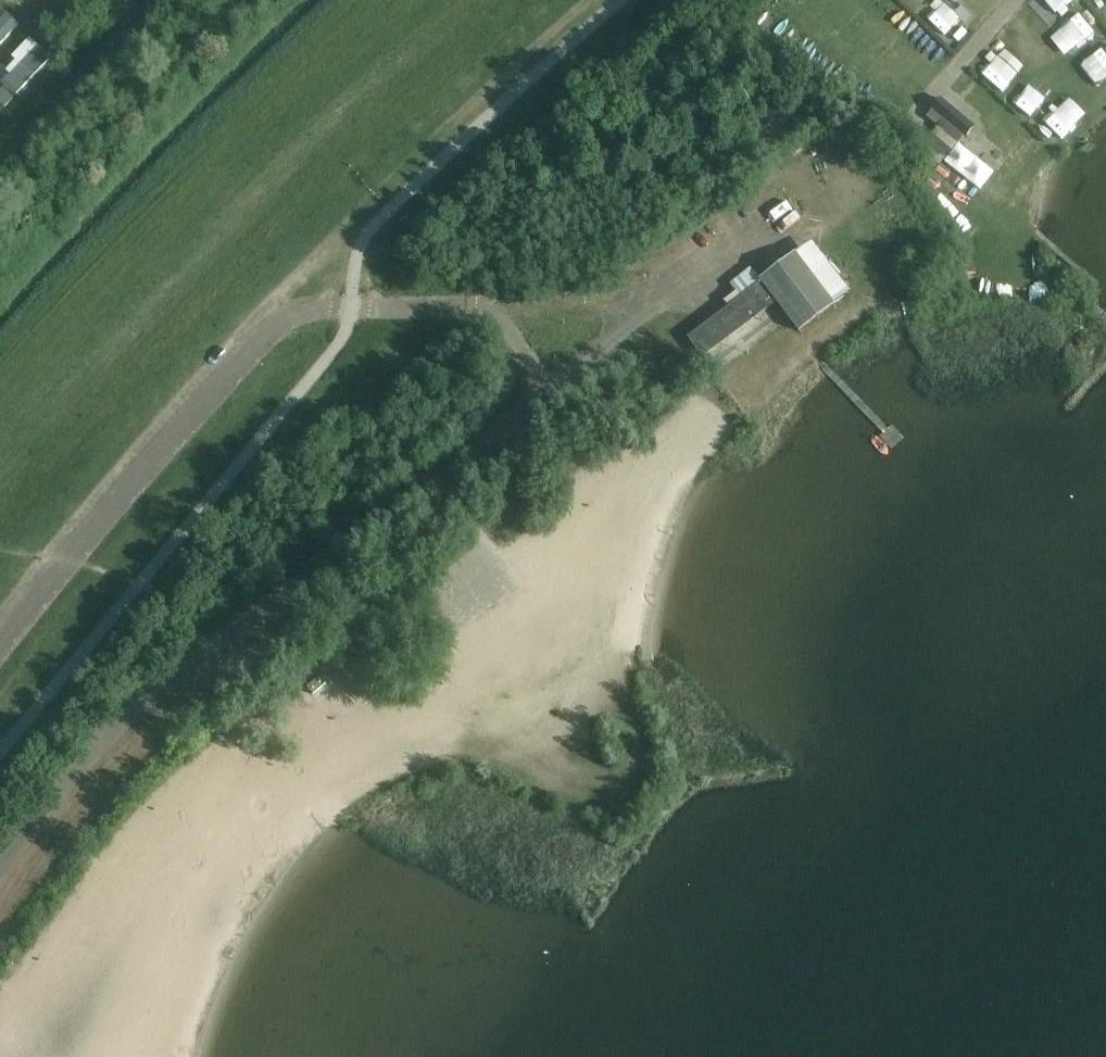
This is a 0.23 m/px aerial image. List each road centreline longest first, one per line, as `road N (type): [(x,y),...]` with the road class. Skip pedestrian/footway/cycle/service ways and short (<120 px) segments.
road 1 (unclassified): [(0,642),(203,400),(290,317),(350,307),(477,307)]
road 2 (unclassified): [(942,91),(1024,0)]

